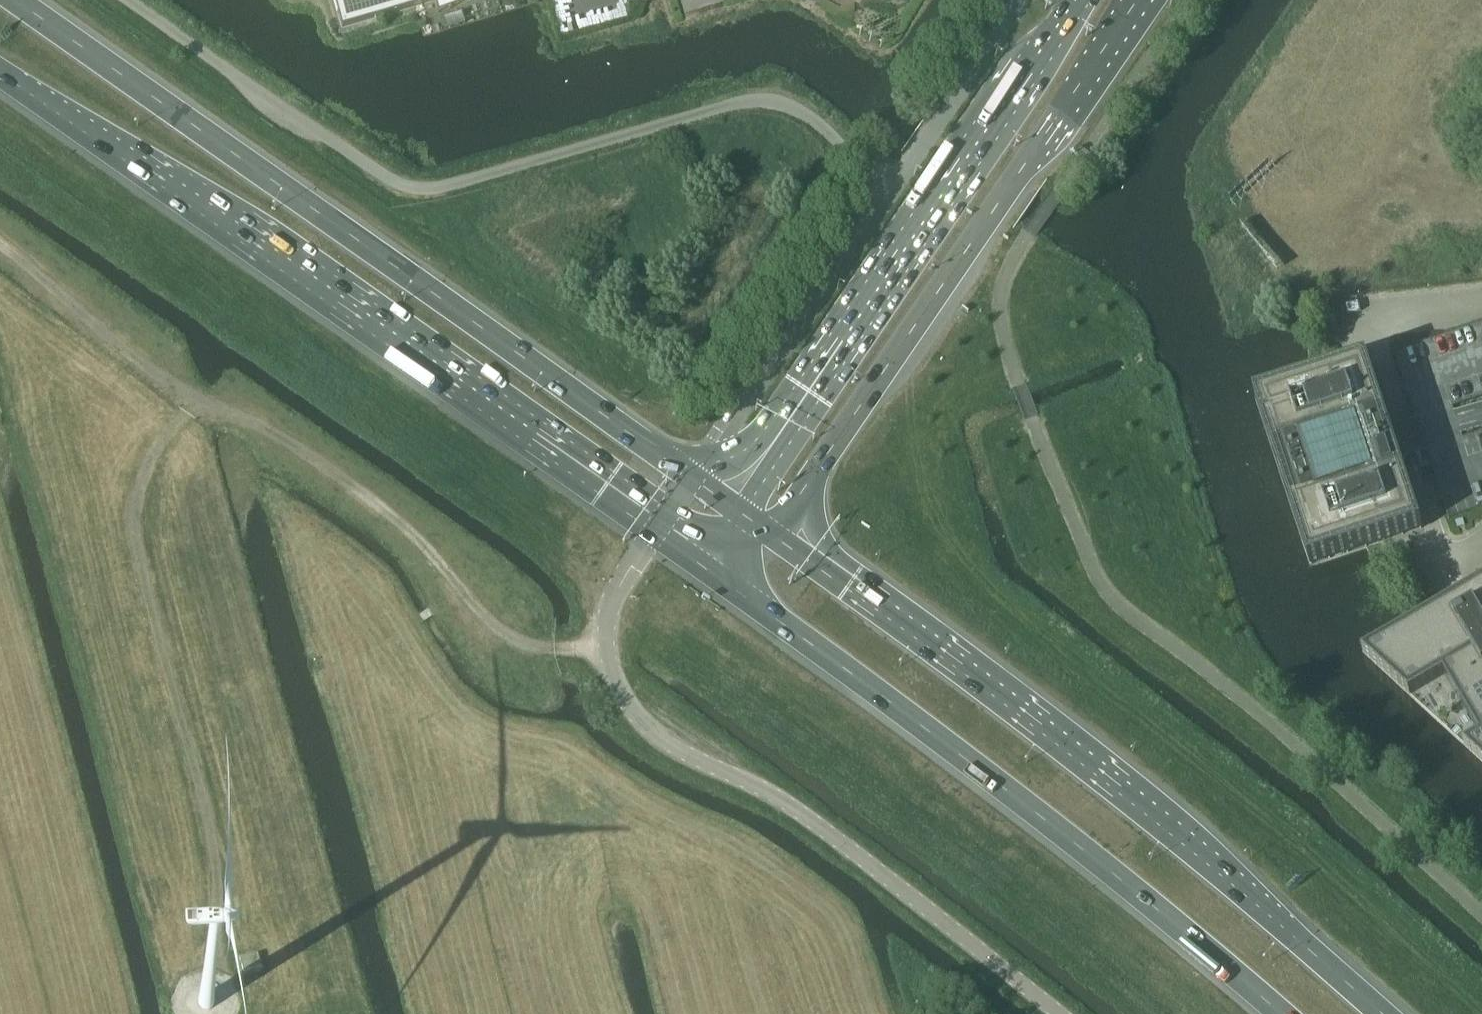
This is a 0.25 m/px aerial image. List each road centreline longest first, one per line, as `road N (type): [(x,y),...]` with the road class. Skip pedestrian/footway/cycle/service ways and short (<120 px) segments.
road 1 (trunk): [(692,479),(12,0)]
road 2 (trunk): [(0,73),(654,533)]
road 3 (trunk): [(1382,1013),(1105,783),(772,536)]
road 4 (track): [(606,647),(534,647),(509,637),(383,509),(253,423),(157,376),(0,245)]
road 5 (trunk): [(710,572),(1053,826),(1280,1013)]
road 6 (unclassified): [(1058,1013),(774,795),(692,759),(642,722),(619,693),(608,617),(654,533)]
road 7 (primary): [(772,536),(1140,0)]
road 8 (primary): [(1078,0),(731,508)]
road 9 (track): [(202,402),(153,452),(134,510),(136,547),(222,872),(219,956)]
road 10 (unclassified): [(889,191),(692,479)]
road 11 (unclassified): [(1019,0),(945,113)]

